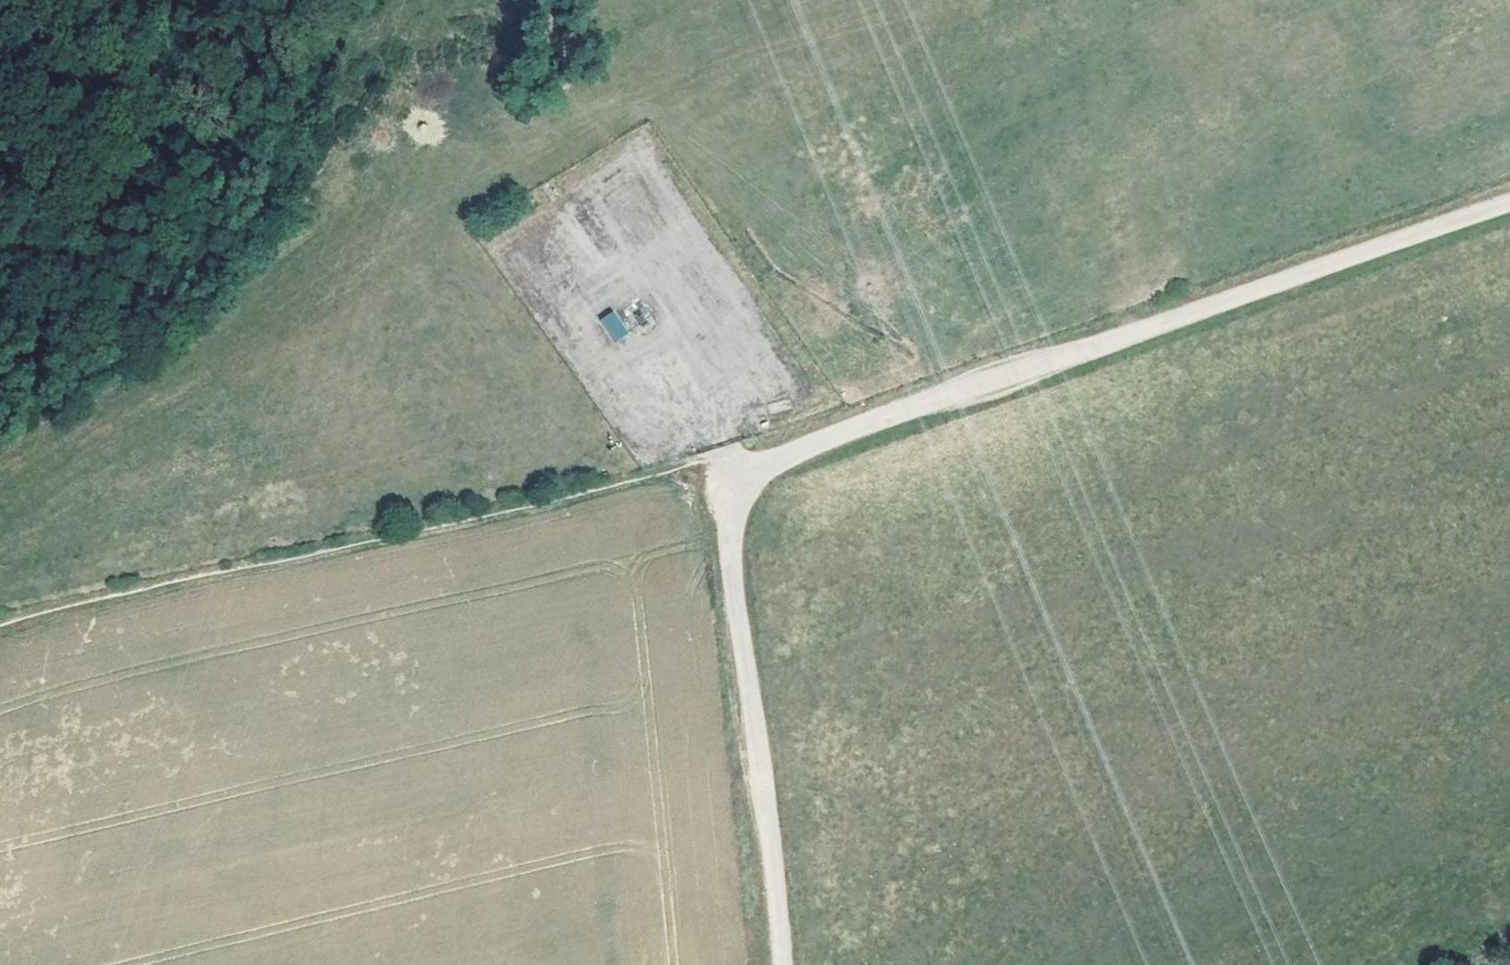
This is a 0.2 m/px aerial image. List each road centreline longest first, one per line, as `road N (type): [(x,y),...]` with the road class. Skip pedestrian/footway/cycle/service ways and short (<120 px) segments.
road 1 (unclassified): [(781,964),(775,859),(734,584),(737,516),(748,489),(778,463),(866,426),(1509,203)]
road 2 (track): [(0,629),(724,461)]

